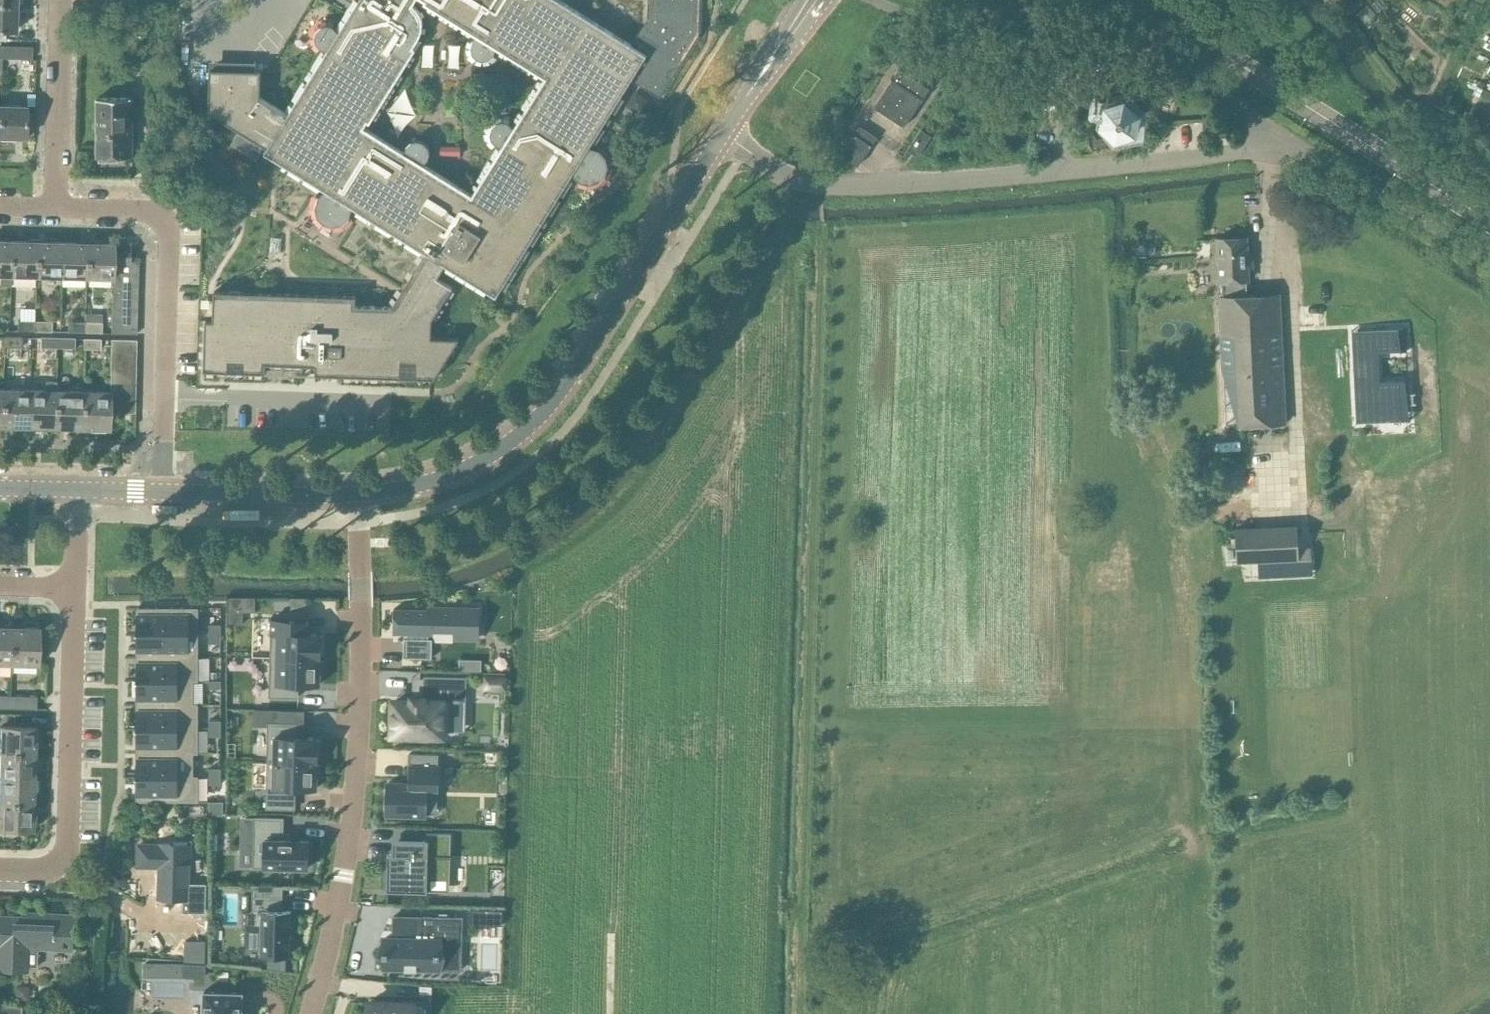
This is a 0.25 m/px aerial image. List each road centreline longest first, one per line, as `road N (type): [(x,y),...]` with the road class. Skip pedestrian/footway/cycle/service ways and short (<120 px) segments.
road 1 (unclassified): [(1489,264),(1284,138),(1141,164),(860,185),(787,177),(722,133)]
road 2 (tertiary): [(359,494),(404,488),(476,460),(553,398),(588,355),(722,133)]
road 3 (residential): [(359,494),(356,788),(311,1013)]
road 4 (secondary): [(1489,220),(1141,0)]
road 5 (residential): [(55,206),(145,207),(171,232),(167,492)]
road 6 (residential): [(0,873),(63,874),(75,588)]
road 7 (unclassified): [(55,206),(60,0)]
road 8 (tertiary): [(167,492),(359,494)]
road 9 (tertiary): [(722,133),(814,0)]

